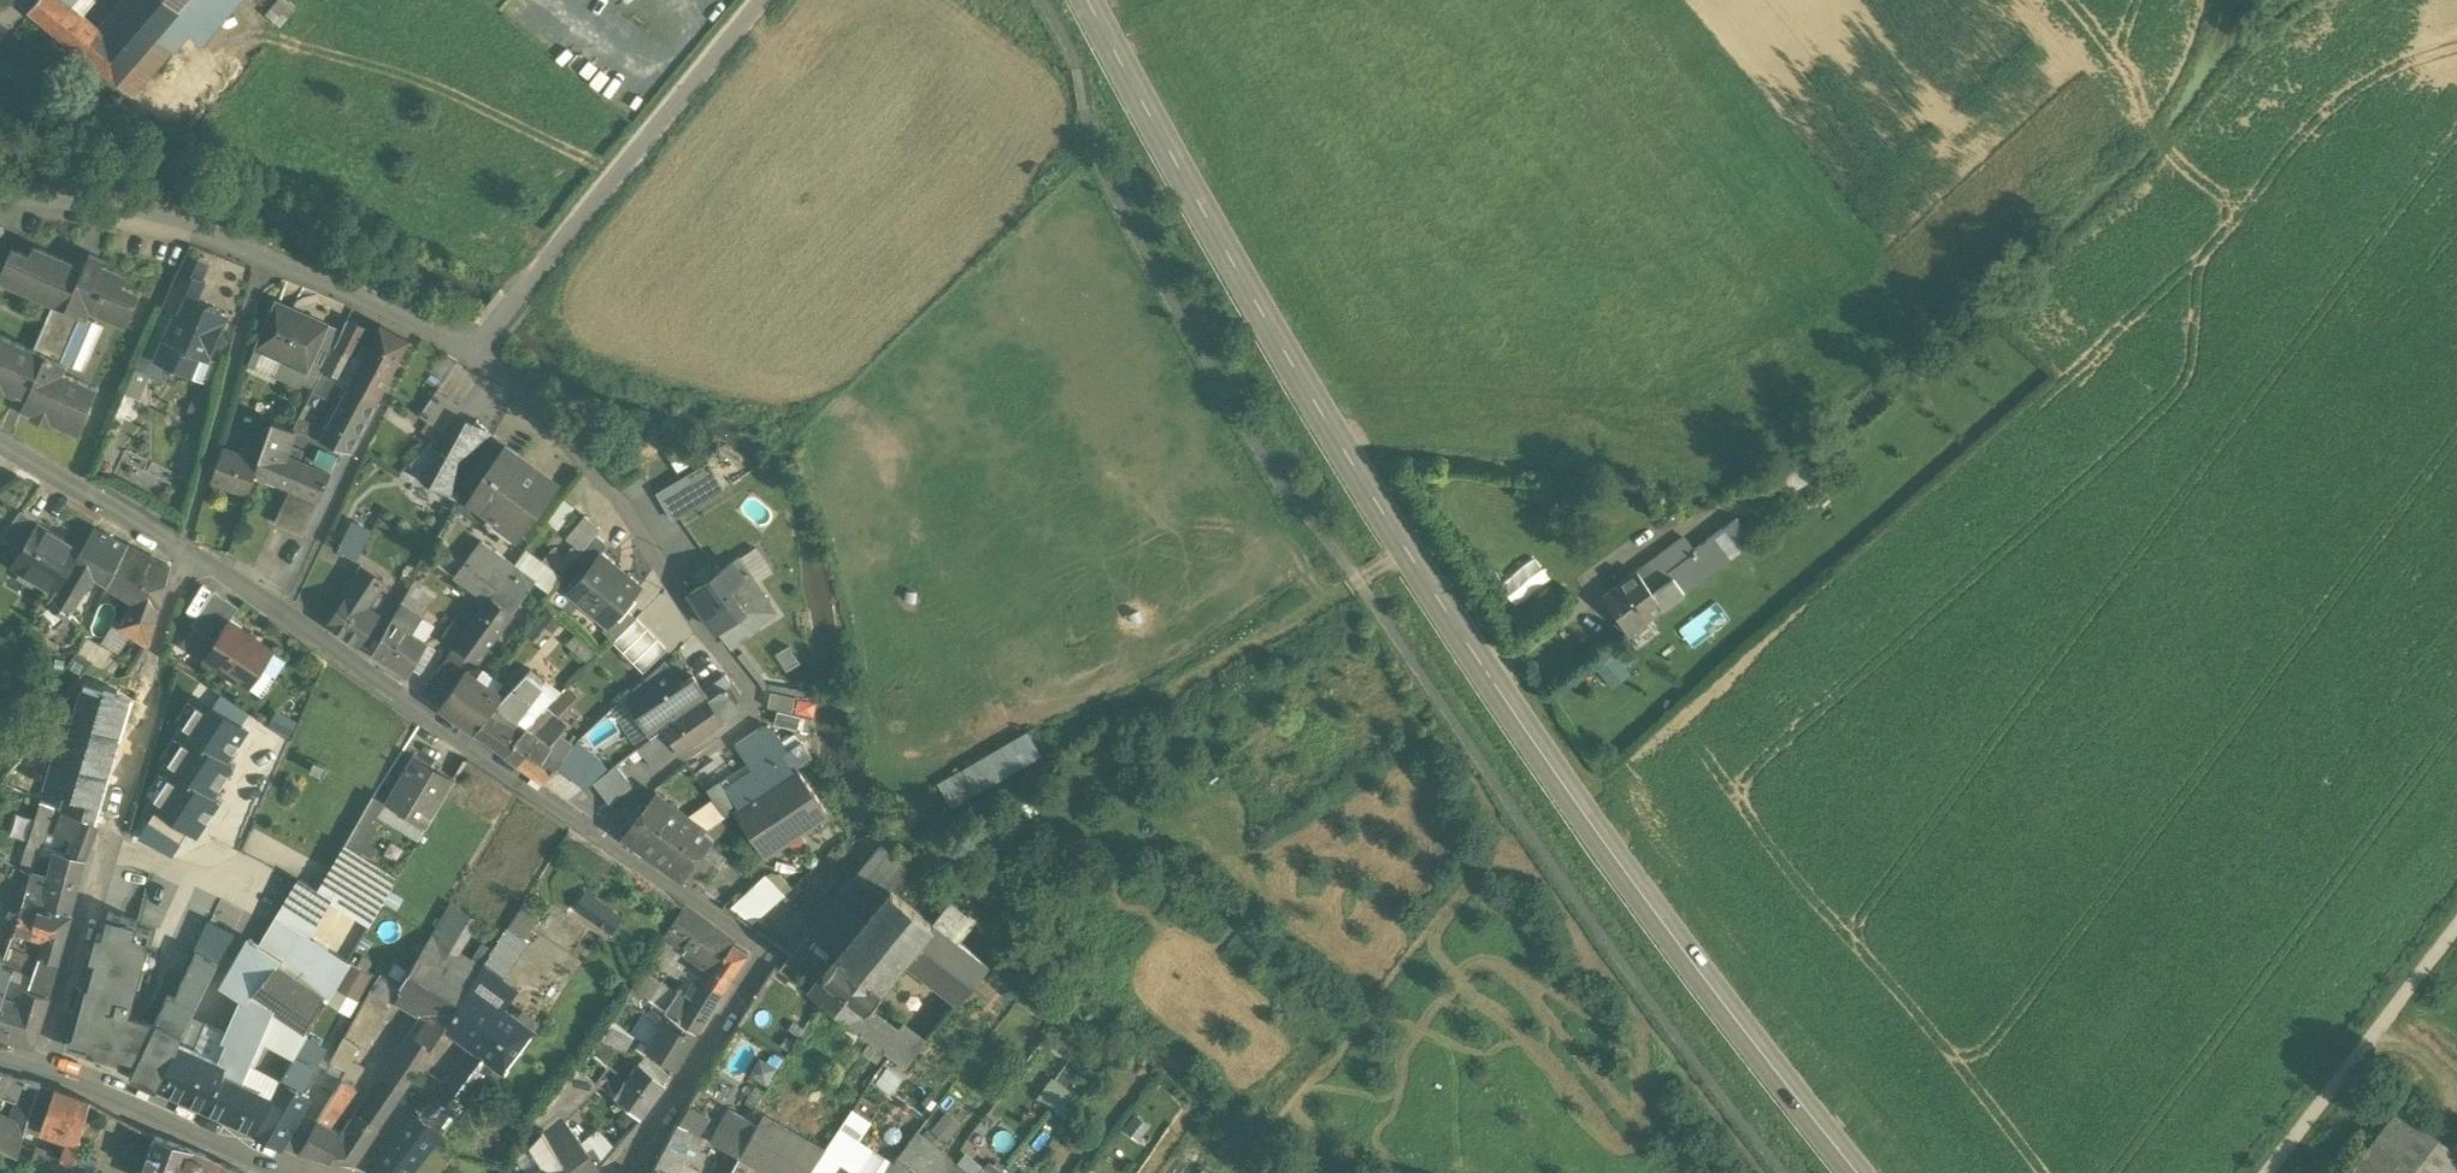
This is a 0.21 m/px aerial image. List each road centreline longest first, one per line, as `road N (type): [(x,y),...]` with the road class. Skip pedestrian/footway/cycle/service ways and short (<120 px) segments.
road 1 (secondary): [(1855,1172),(1644,896),(1397,530),(1279,336),(1097,0)]
road 2 (residential): [(476,351),(556,421),(625,501),(709,635),(761,696),(758,715),(652,785),(595,835)]
road 3 (residential): [(185,560),(108,851),(36,1073)]
road 4 (residential): [(0,198),(220,242),(476,351)]
road 5 (residential): [(595,835),(185,560)]
road 6 (unclassified): [(791,0),(614,179),(476,351)]
road 7 (residential): [(621,1172),(763,958),(595,835)]
road 8 (track): [(2264,1172),(2456,921)]
road 9 (residential): [(306,1172),(36,1073)]
road 10 (residential): [(185,560),(0,453)]

